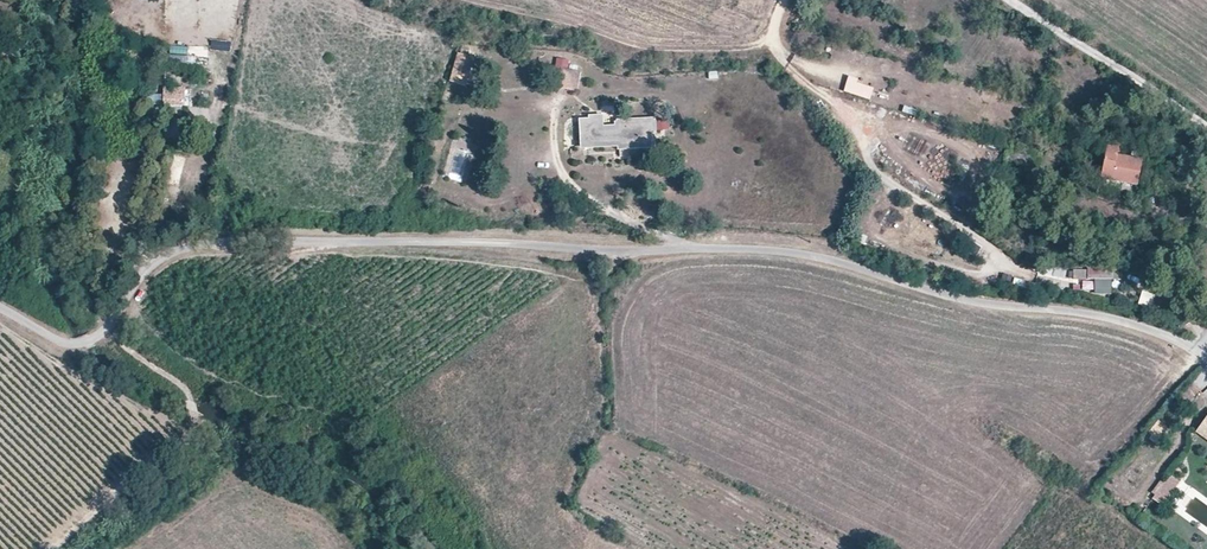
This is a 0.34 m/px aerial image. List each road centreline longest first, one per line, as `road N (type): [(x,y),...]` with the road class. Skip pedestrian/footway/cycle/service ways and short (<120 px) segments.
road 1 (unclassified): [(0,310),(76,342),(99,332),(134,278),(173,249),(475,240),(786,250),(948,295),(1145,326),(1199,350)]

